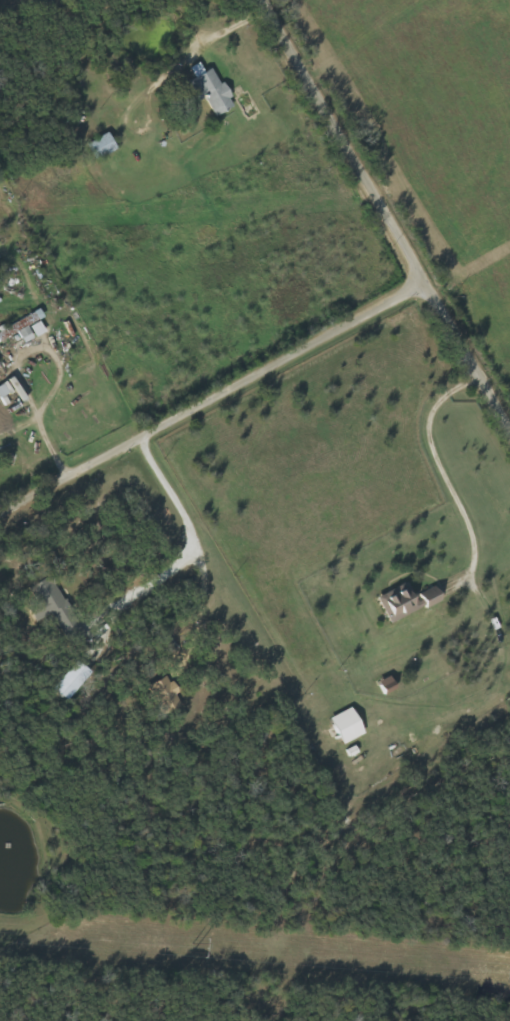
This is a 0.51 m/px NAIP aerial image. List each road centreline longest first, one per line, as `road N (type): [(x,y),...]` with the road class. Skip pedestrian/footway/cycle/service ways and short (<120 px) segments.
road 1 (residential): [(259,0),(509,432)]
road 2 (residential): [(0,517),(426,288)]

